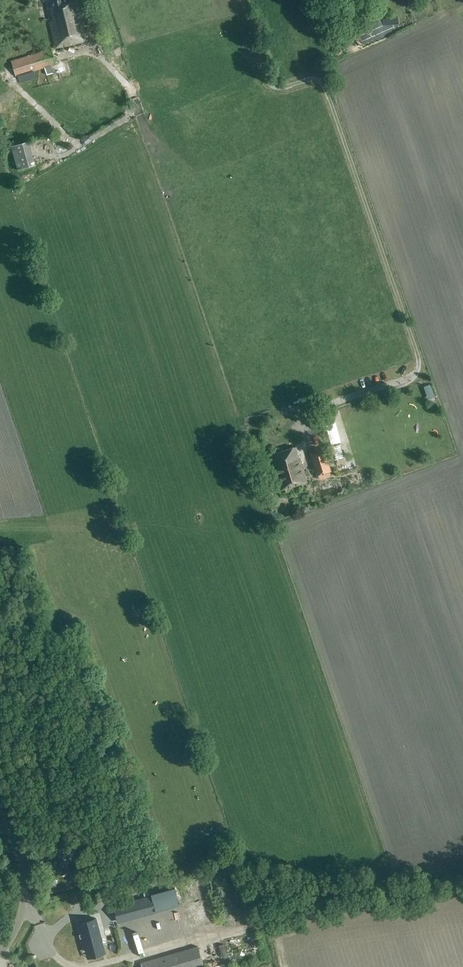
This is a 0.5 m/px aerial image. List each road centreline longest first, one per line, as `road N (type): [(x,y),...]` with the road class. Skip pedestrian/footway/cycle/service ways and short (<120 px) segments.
road 1 (unclassified): [(0,953),(24,898),(21,864),(0,811)]

